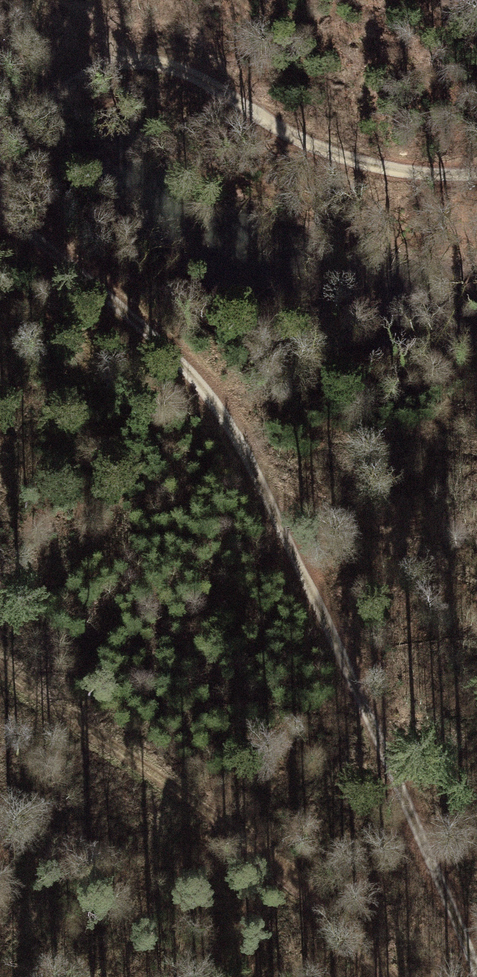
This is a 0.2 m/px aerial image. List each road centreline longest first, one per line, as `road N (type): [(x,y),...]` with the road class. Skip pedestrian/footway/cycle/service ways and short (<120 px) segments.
road 1 (track): [(0,207),(109,291),(224,411),(354,671),(476,973)]
road 2 (track): [(382,976),(292,887),(0,668)]
road 3 (track): [(111,45),(307,143),(442,176),(476,175)]
road 4 (track): [(0,165),(111,45)]

